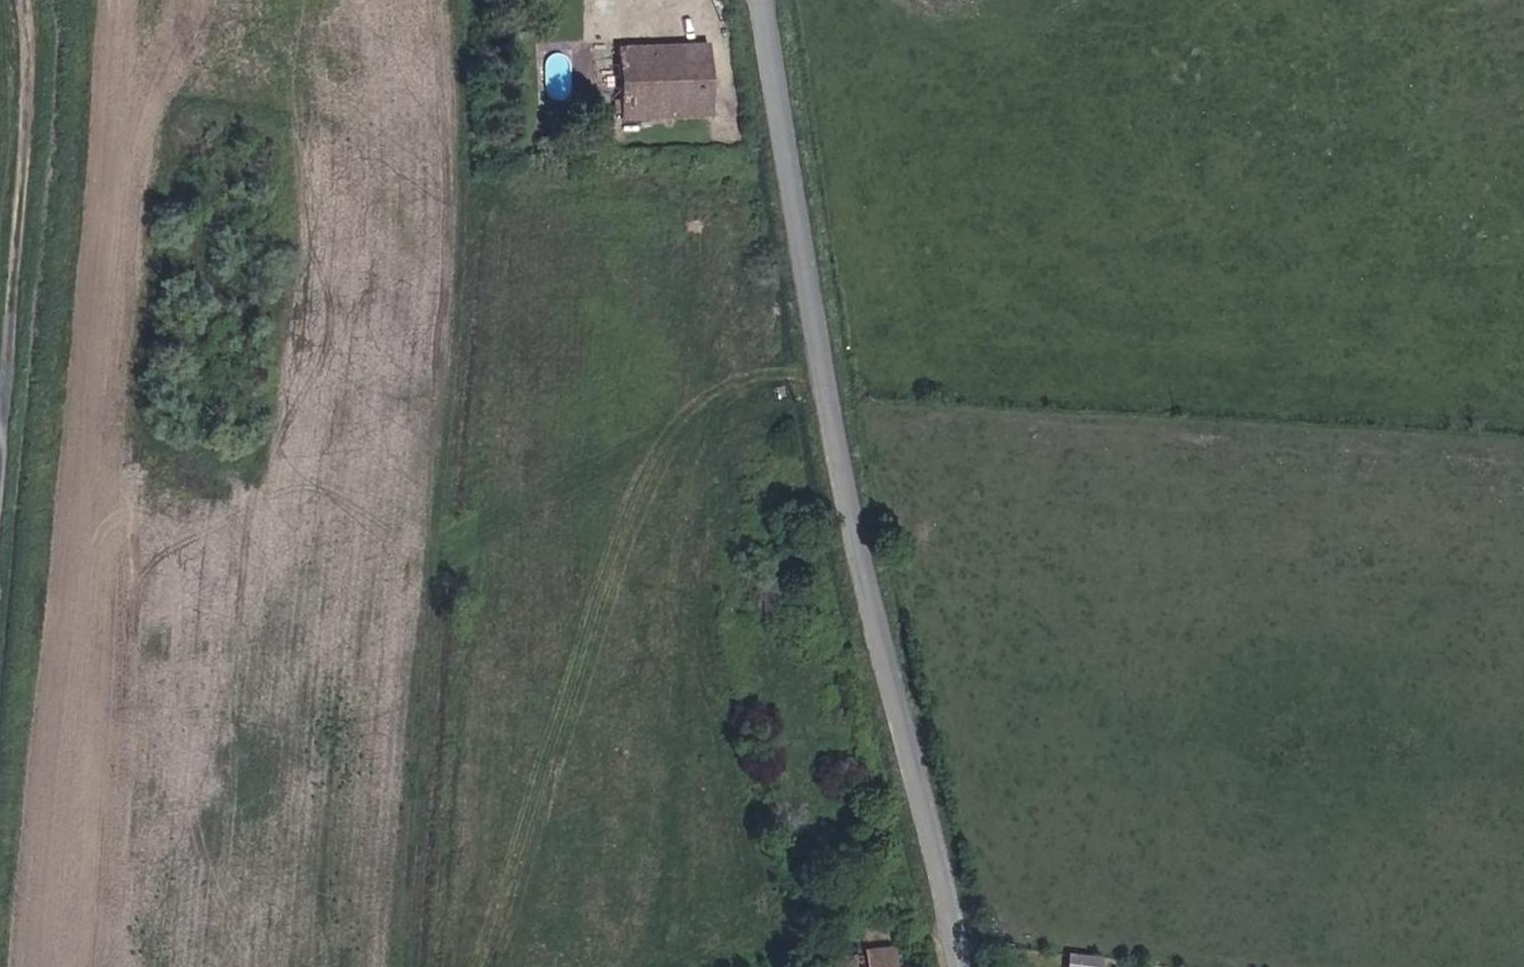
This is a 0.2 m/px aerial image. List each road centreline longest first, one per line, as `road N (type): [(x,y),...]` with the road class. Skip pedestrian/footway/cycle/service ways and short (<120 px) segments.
road 1 (tertiary): [(961,966),(841,482),(762,0)]

